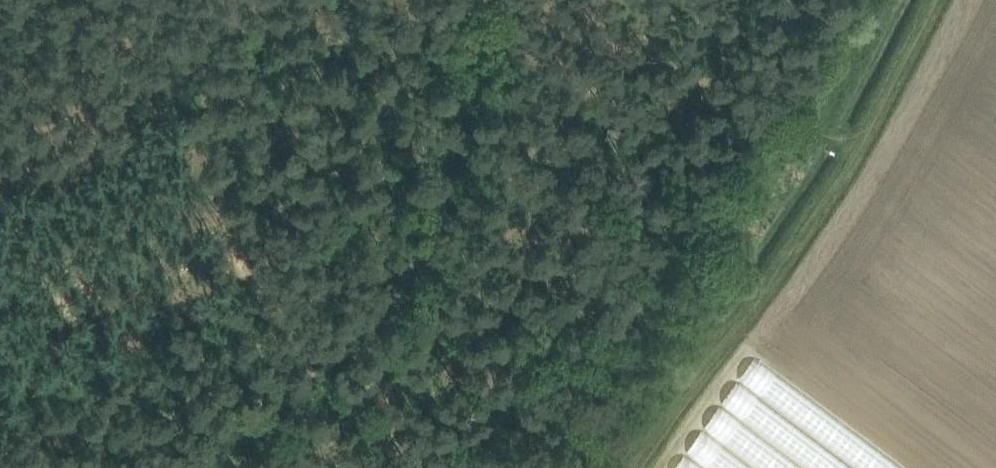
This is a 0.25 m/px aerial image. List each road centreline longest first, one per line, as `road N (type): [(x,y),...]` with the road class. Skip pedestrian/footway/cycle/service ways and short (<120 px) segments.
road 1 (track): [(200,467),(415,257),(450,185),(484,0)]

